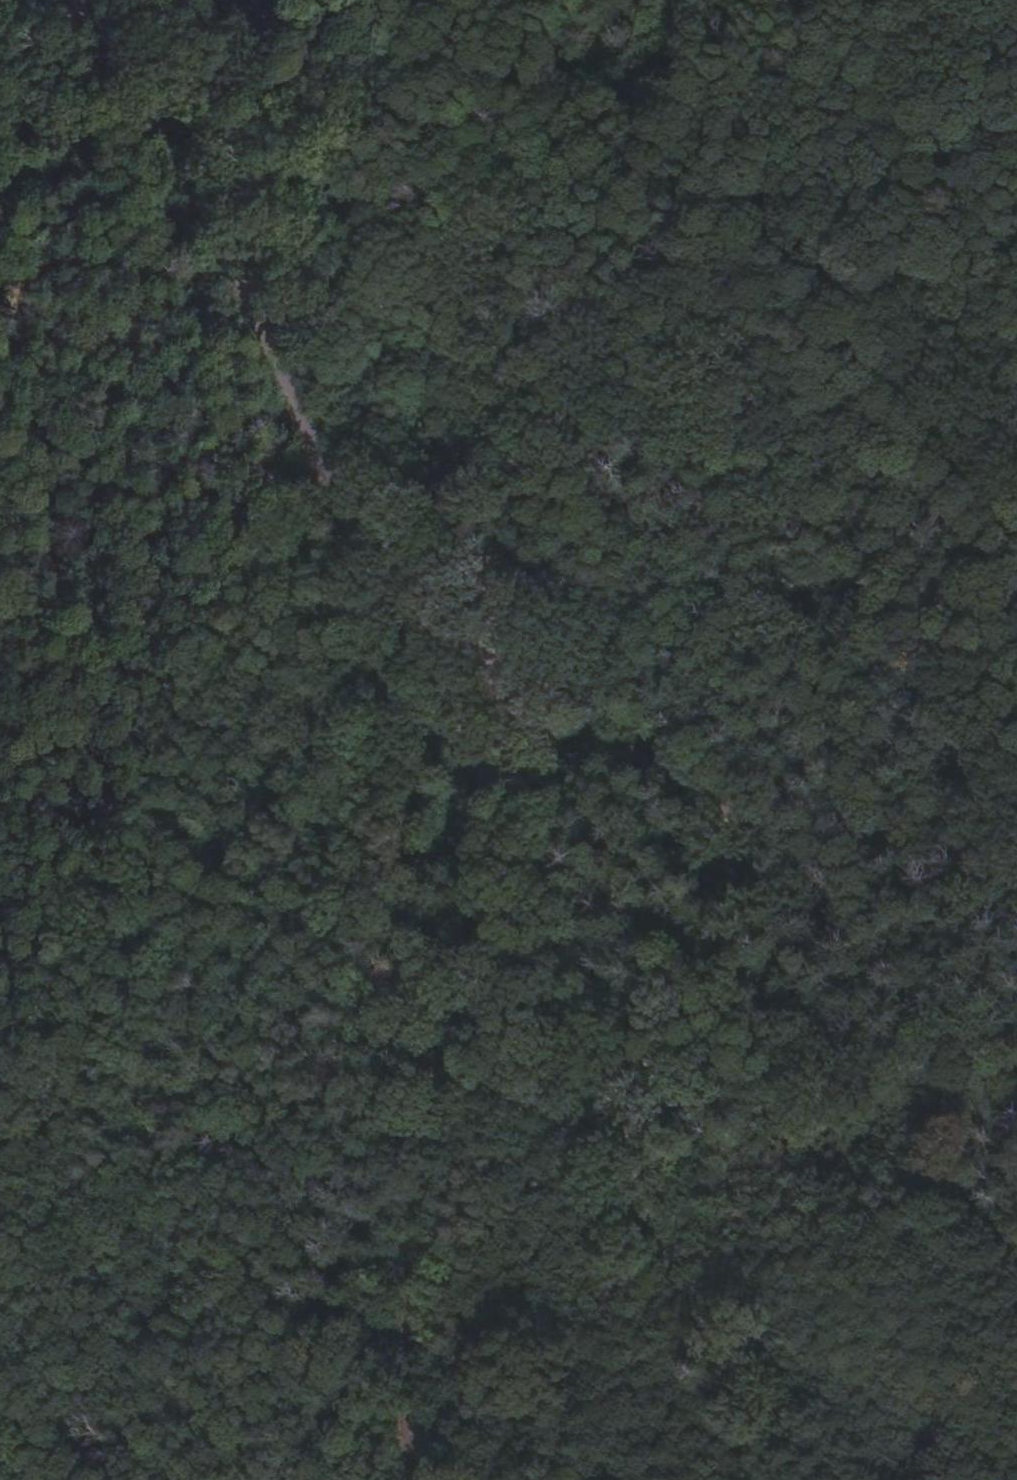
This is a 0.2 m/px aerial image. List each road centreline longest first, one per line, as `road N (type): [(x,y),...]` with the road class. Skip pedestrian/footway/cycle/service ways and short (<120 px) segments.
road 1 (track): [(432,1479),(409,1382),(408,1269),(481,892),(481,749),(424,626),(384,569),(213,197),(137,65),(77,0)]
road 2 (track): [(0,156),(62,39),(73,0)]

